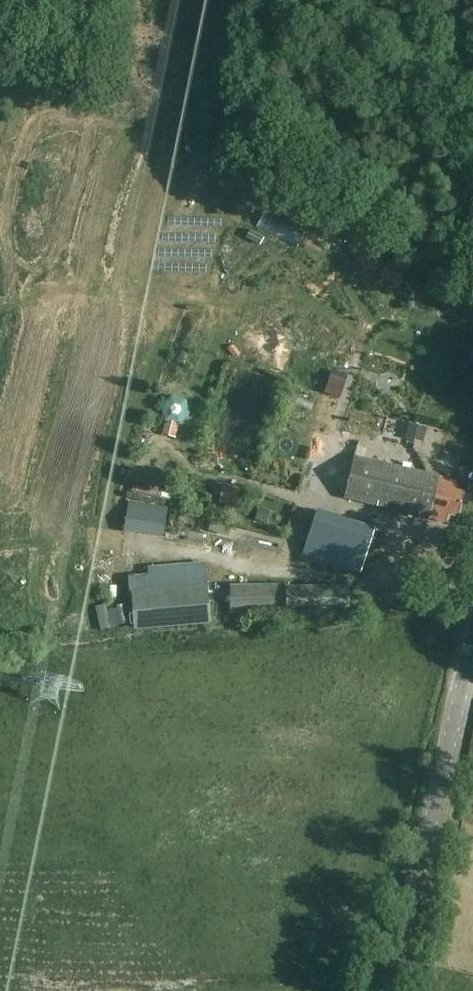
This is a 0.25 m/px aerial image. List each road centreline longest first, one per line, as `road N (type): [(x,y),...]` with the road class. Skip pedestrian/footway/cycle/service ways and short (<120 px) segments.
road 1 (tertiary): [(392,990),(472,646)]

